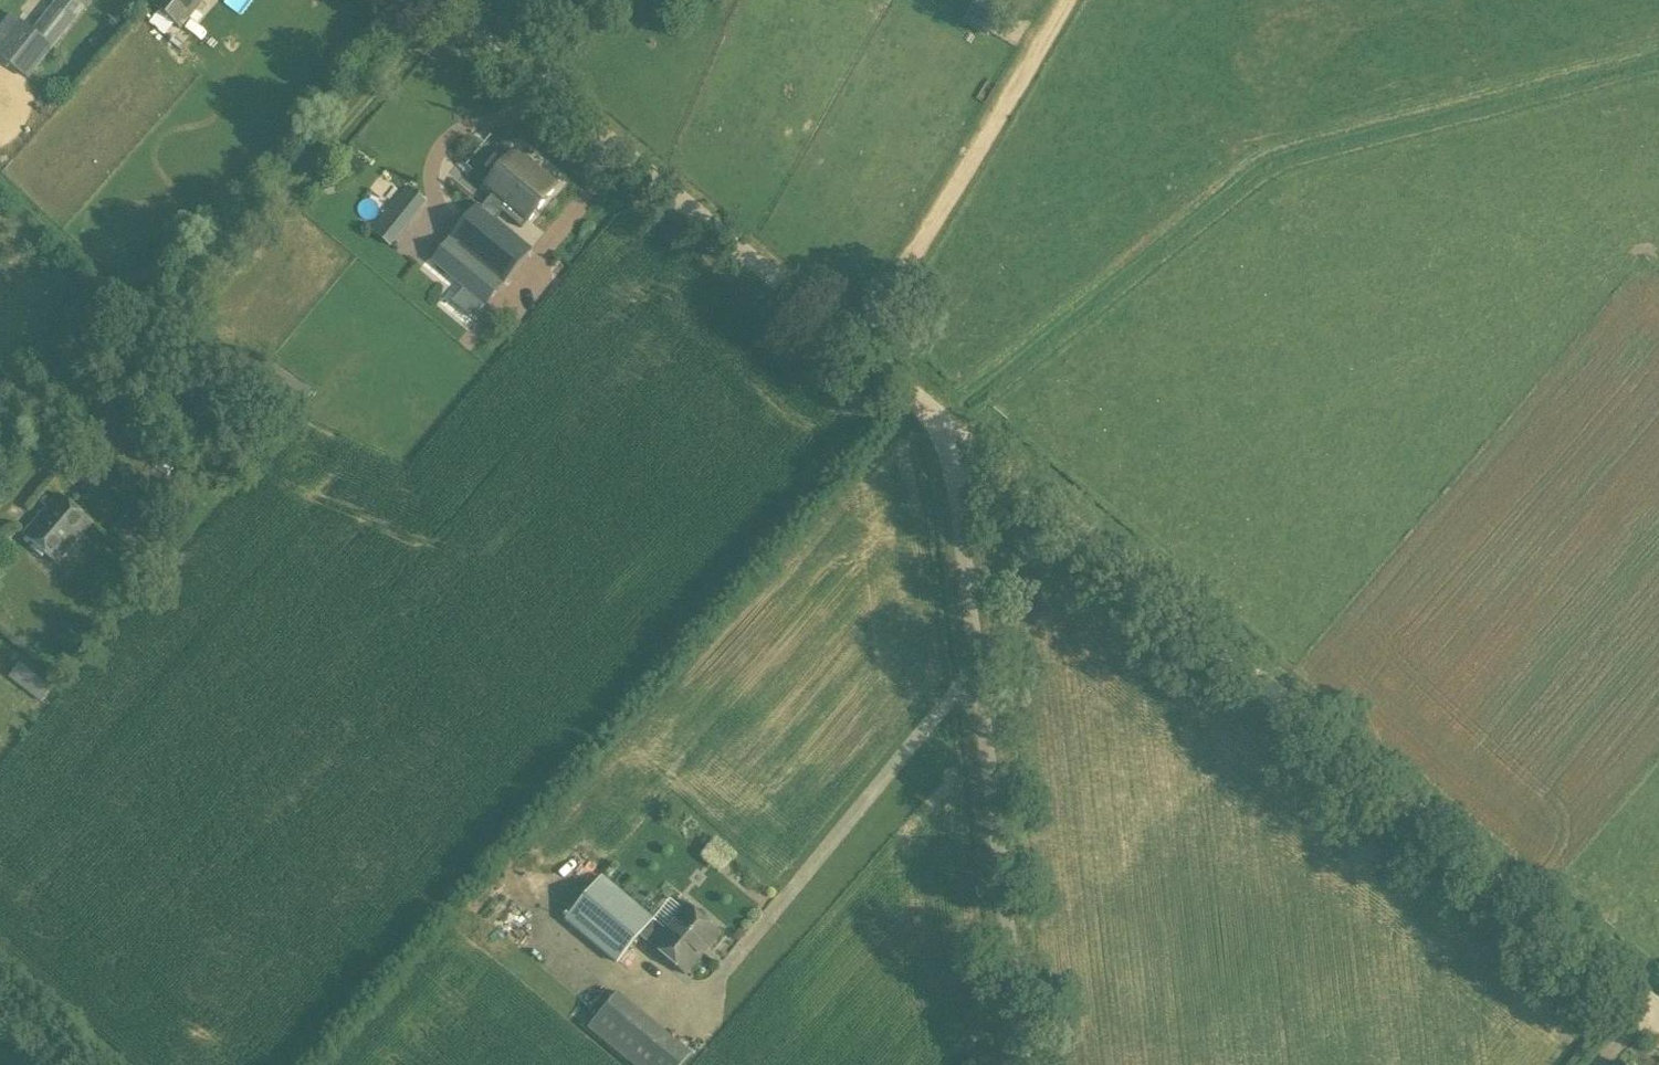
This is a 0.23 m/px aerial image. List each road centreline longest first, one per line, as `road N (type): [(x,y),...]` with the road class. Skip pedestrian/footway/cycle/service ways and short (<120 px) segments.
road 1 (unclassified): [(1009,1064),(946,412),(440,0)]
road 2 (track): [(1610,964),(946,412)]
road 3 (track): [(1060,0),(859,342)]

